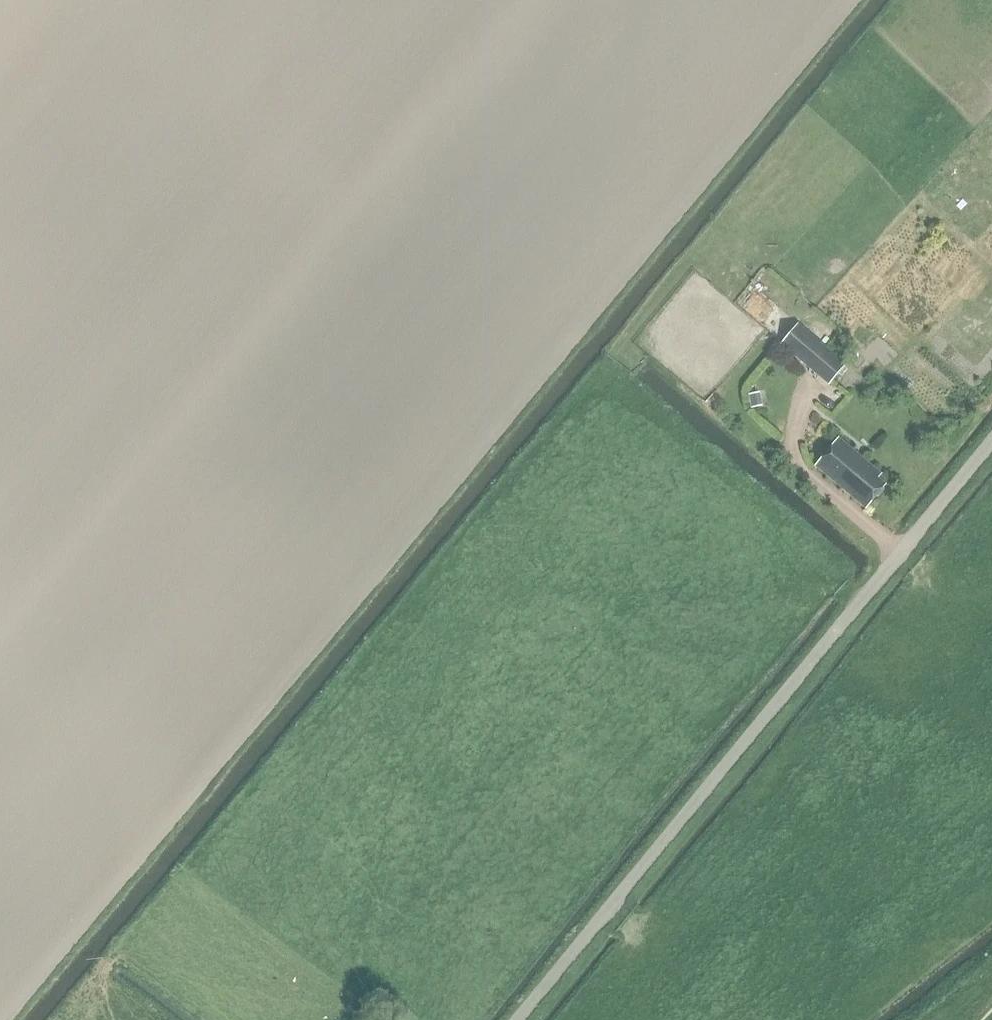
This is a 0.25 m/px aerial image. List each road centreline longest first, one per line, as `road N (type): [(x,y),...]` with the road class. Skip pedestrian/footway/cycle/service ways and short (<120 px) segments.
road 1 (unclassified): [(515,1019),(991,446)]

